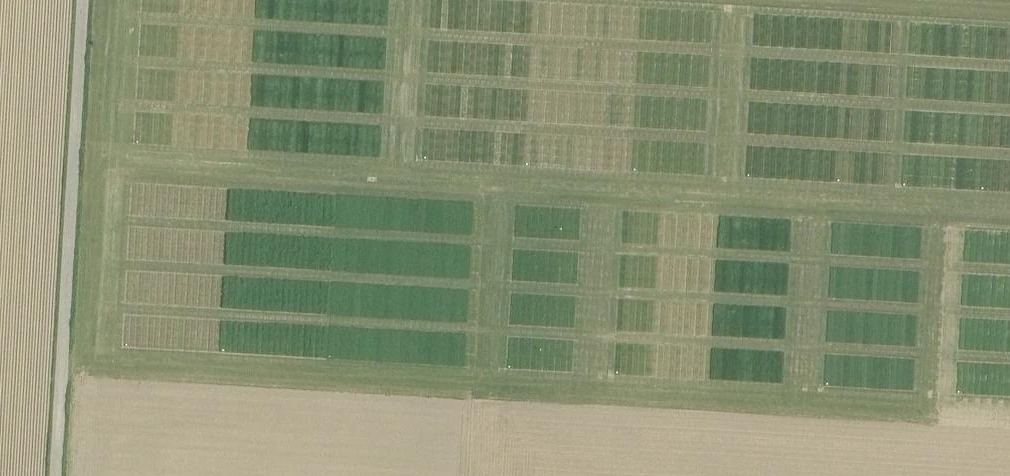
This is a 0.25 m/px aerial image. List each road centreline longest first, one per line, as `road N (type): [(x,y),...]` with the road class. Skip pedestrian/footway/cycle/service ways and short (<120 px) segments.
road 1 (track): [(61,475),(89,0)]

